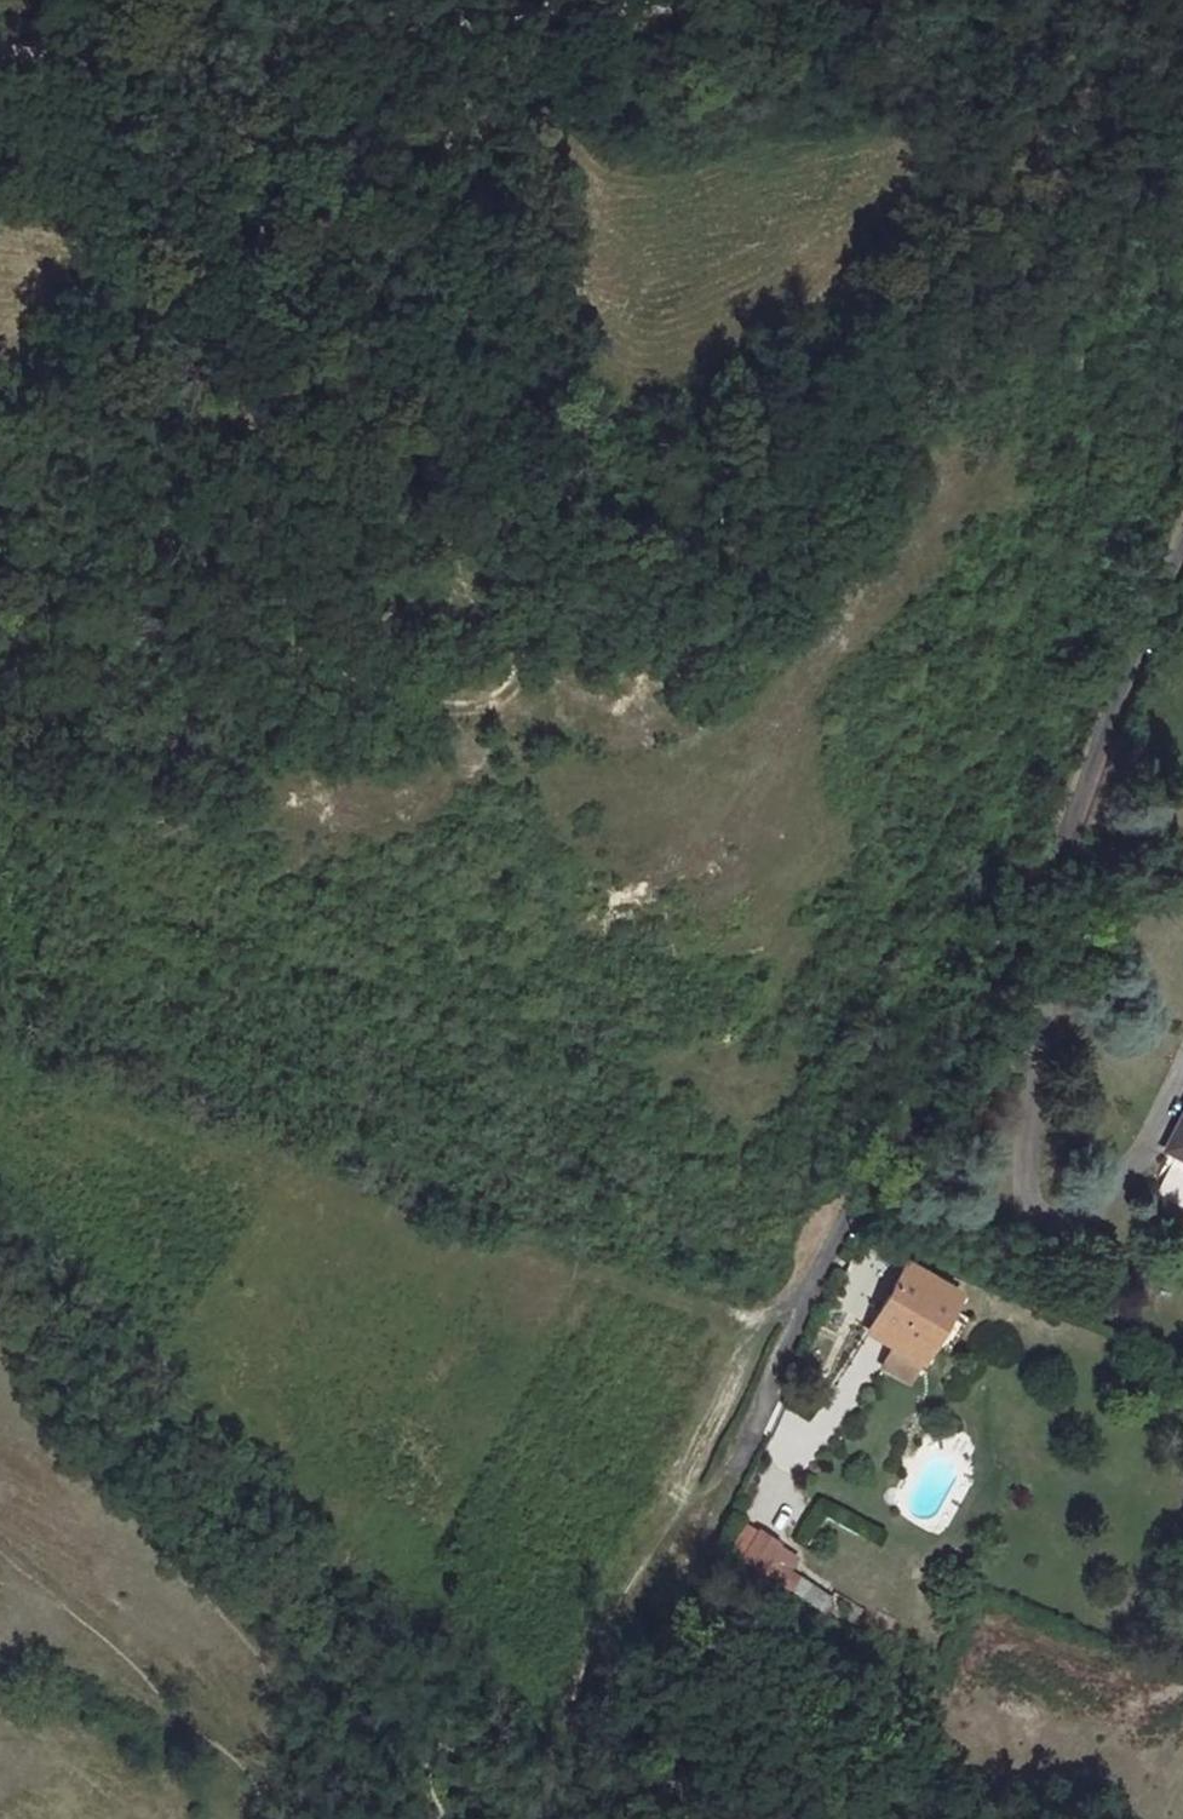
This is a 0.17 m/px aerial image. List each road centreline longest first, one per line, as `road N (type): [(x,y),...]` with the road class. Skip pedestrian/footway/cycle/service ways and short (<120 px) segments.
road 1 (unclassified): [(1182,538),(1069,832),(814,1280),(762,1409)]
road 2 (track): [(578,1264),(736,1317),(769,1314),(814,1280)]

